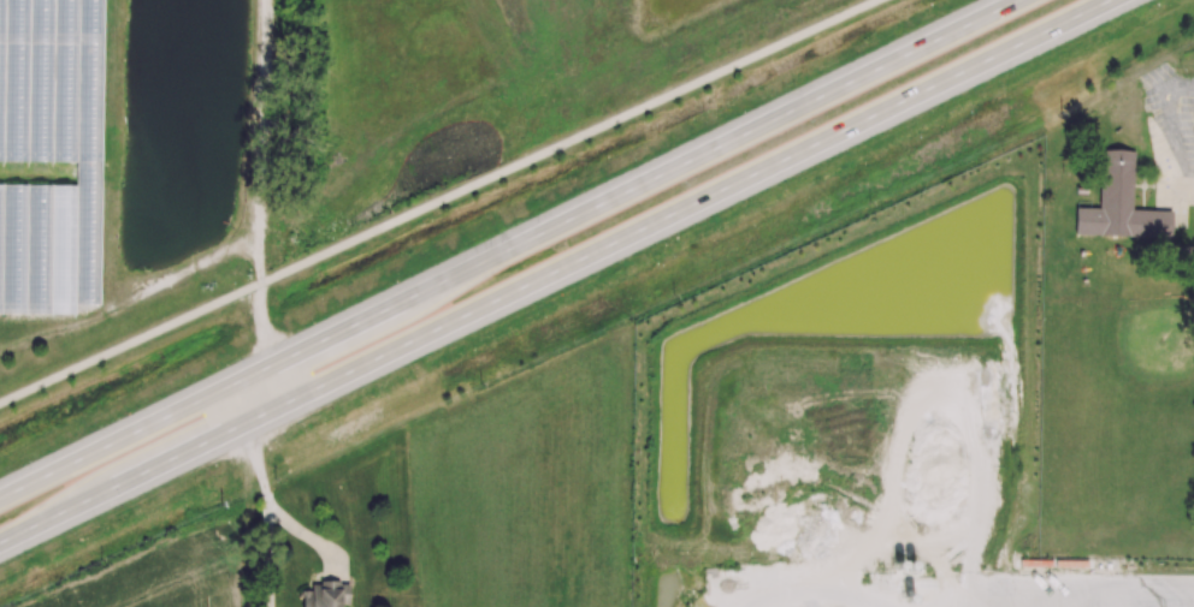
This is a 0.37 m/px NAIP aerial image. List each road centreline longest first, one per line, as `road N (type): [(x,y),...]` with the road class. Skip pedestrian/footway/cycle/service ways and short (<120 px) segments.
road 1 (primary): [(1021,0),(0,501)]
road 2 (primary): [(244,426),(1110,0)]
road 3 (primary): [(0,544),(244,426)]

